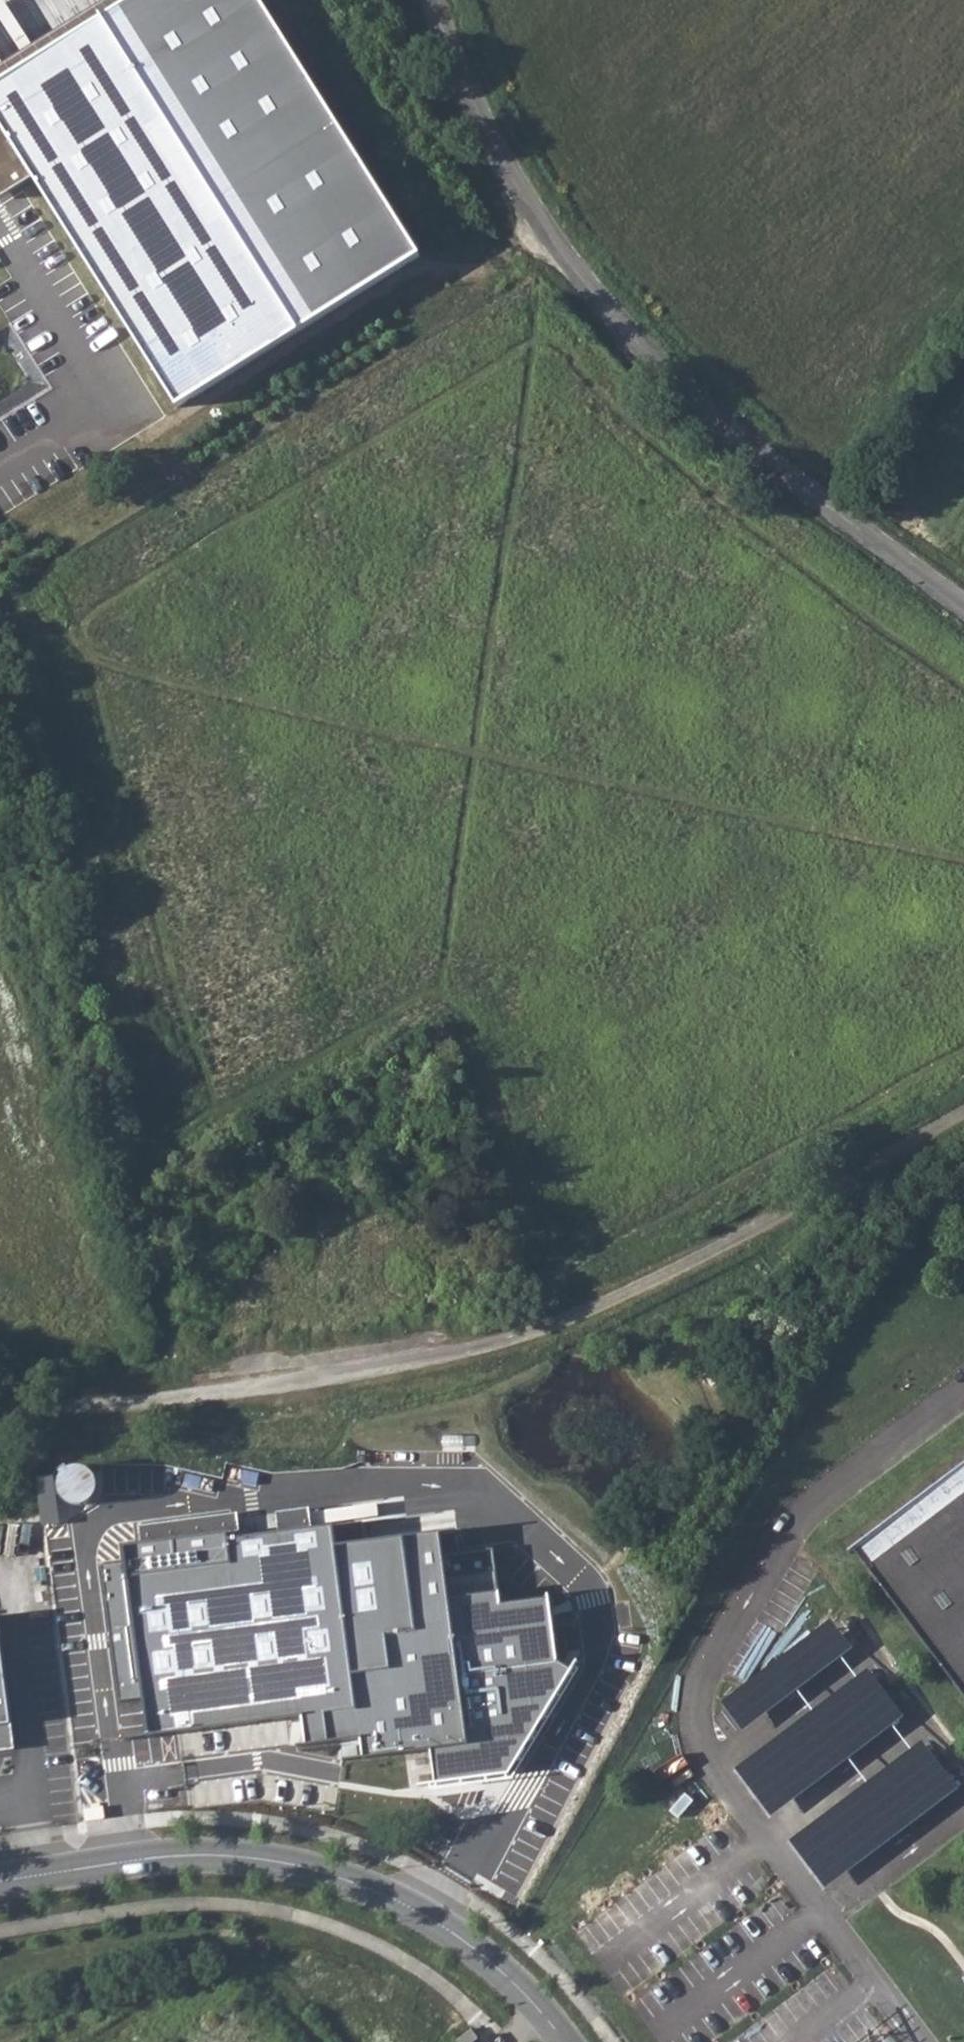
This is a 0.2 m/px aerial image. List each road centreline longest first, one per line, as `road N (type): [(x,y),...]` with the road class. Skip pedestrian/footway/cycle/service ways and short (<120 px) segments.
road 1 (residential): [(963,1117),(703,1261),(521,1341),(328,1384),(93,1412),(0,1413)]
road 2 (residential): [(963,605),(695,407),(597,305),(509,177),(439,0)]
road 3 (unclassified): [(0,1881),(197,1855),(270,1858),(334,1873),(410,1904),(465,1939),(520,1985),(563,2041)]

